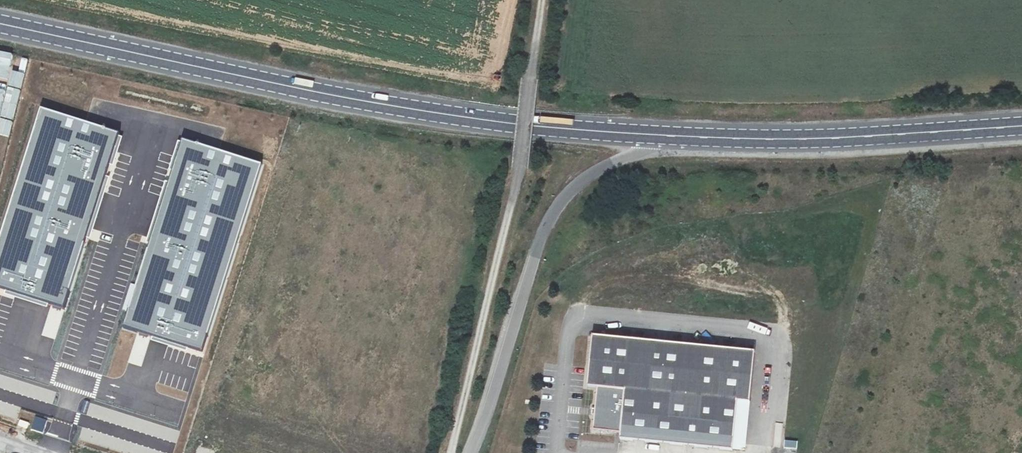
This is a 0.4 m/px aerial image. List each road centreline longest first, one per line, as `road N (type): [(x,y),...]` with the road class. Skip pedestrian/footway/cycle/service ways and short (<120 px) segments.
road 1 (primary): [(666,137),(460,117),(0,24)]
road 2 (track): [(452,452),(520,167),(540,0)]
road 3 (unclassified): [(466,452),(547,222),(576,187),(666,137)]
road 4 (primary): [(1021,125),(829,137),(666,137)]

